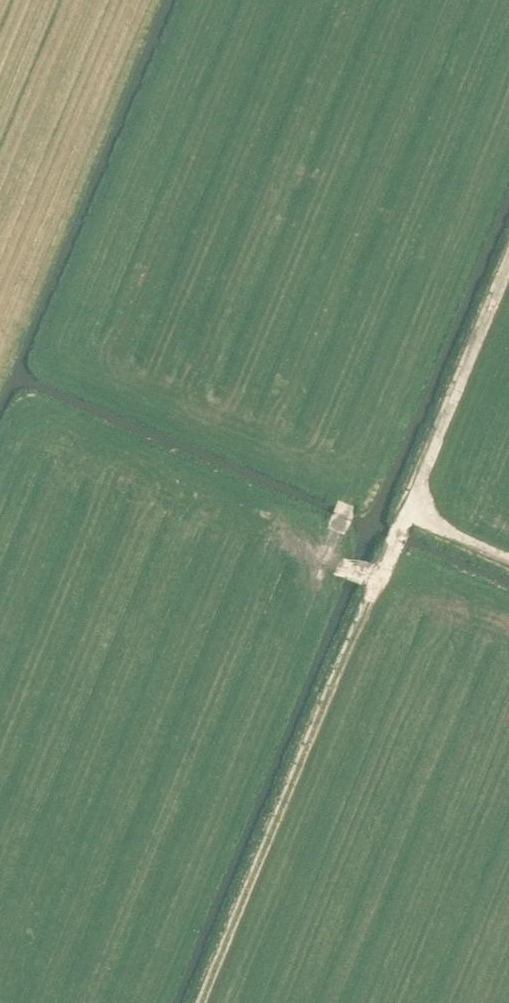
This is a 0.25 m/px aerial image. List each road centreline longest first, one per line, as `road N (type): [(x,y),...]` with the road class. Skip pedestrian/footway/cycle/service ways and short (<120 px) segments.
road 1 (track): [(201,1002),(379,580),(342,572)]
road 2 (track): [(379,580),(508,266)]

